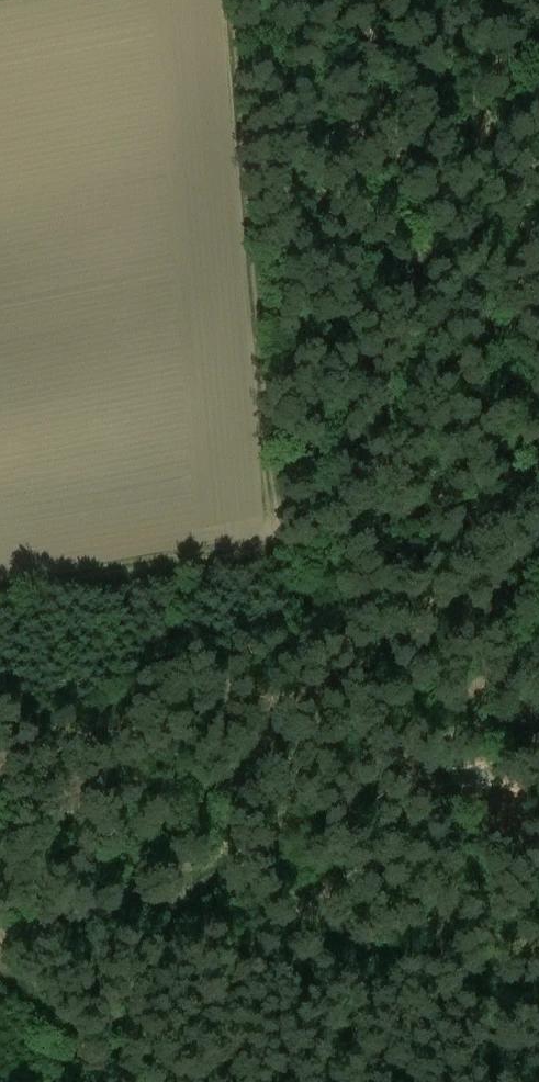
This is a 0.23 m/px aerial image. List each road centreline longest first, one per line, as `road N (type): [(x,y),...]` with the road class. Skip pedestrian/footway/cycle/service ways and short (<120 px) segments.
road 1 (track): [(0,951),(82,916),(158,912),(538,962)]

